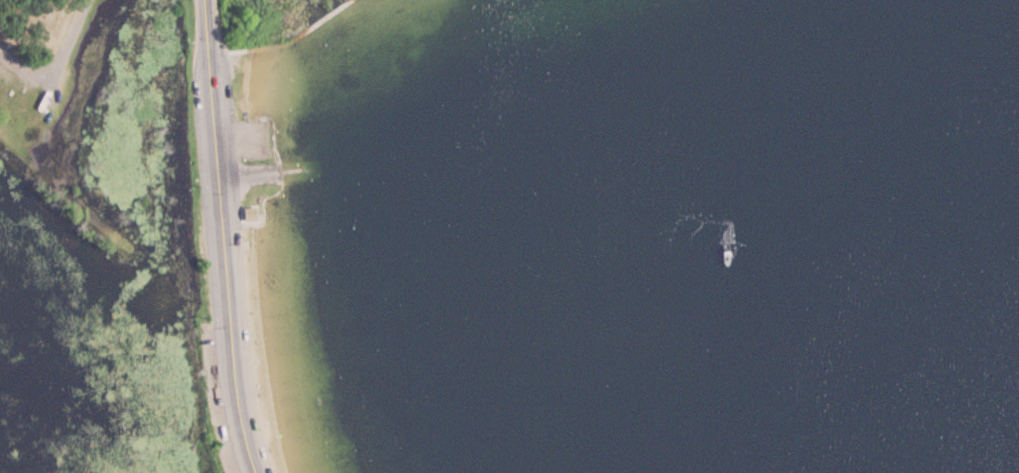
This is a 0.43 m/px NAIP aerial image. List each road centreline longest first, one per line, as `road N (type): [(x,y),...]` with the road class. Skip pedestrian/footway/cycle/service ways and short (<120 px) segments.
road 1 (residential): [(254,472),(221,339),(195,0)]

